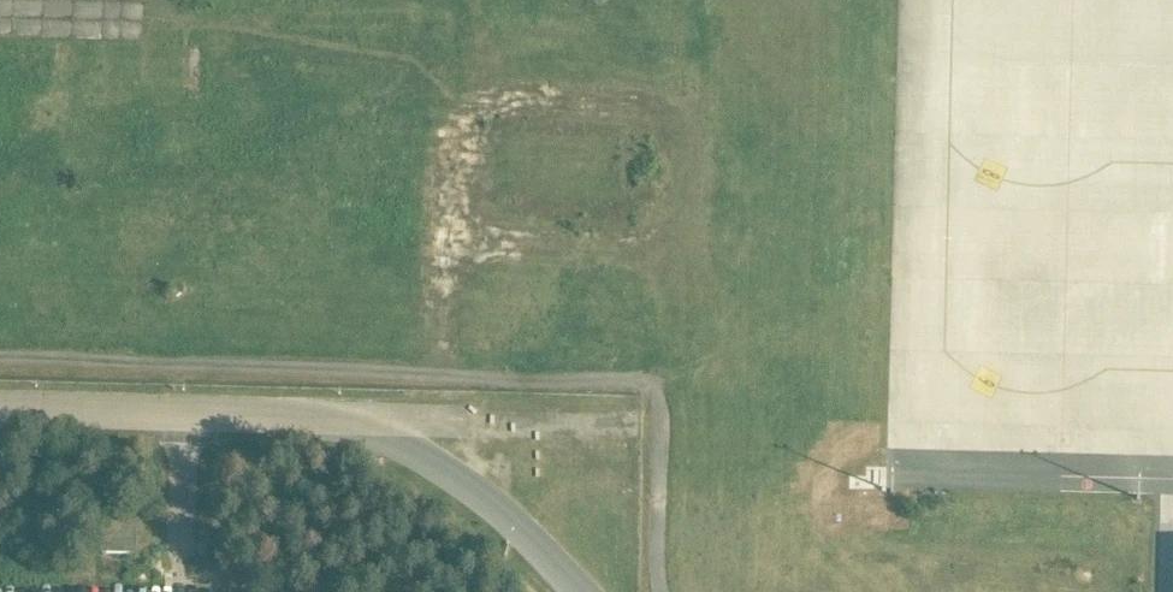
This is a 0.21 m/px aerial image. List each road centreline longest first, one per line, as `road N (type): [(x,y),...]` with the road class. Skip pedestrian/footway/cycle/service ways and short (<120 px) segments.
road 1 (unclassified): [(0,409),(330,416)]
road 2 (unclassified): [(330,416),(447,470),(580,591)]
road 3 (unclassified): [(330,416),(468,421)]

